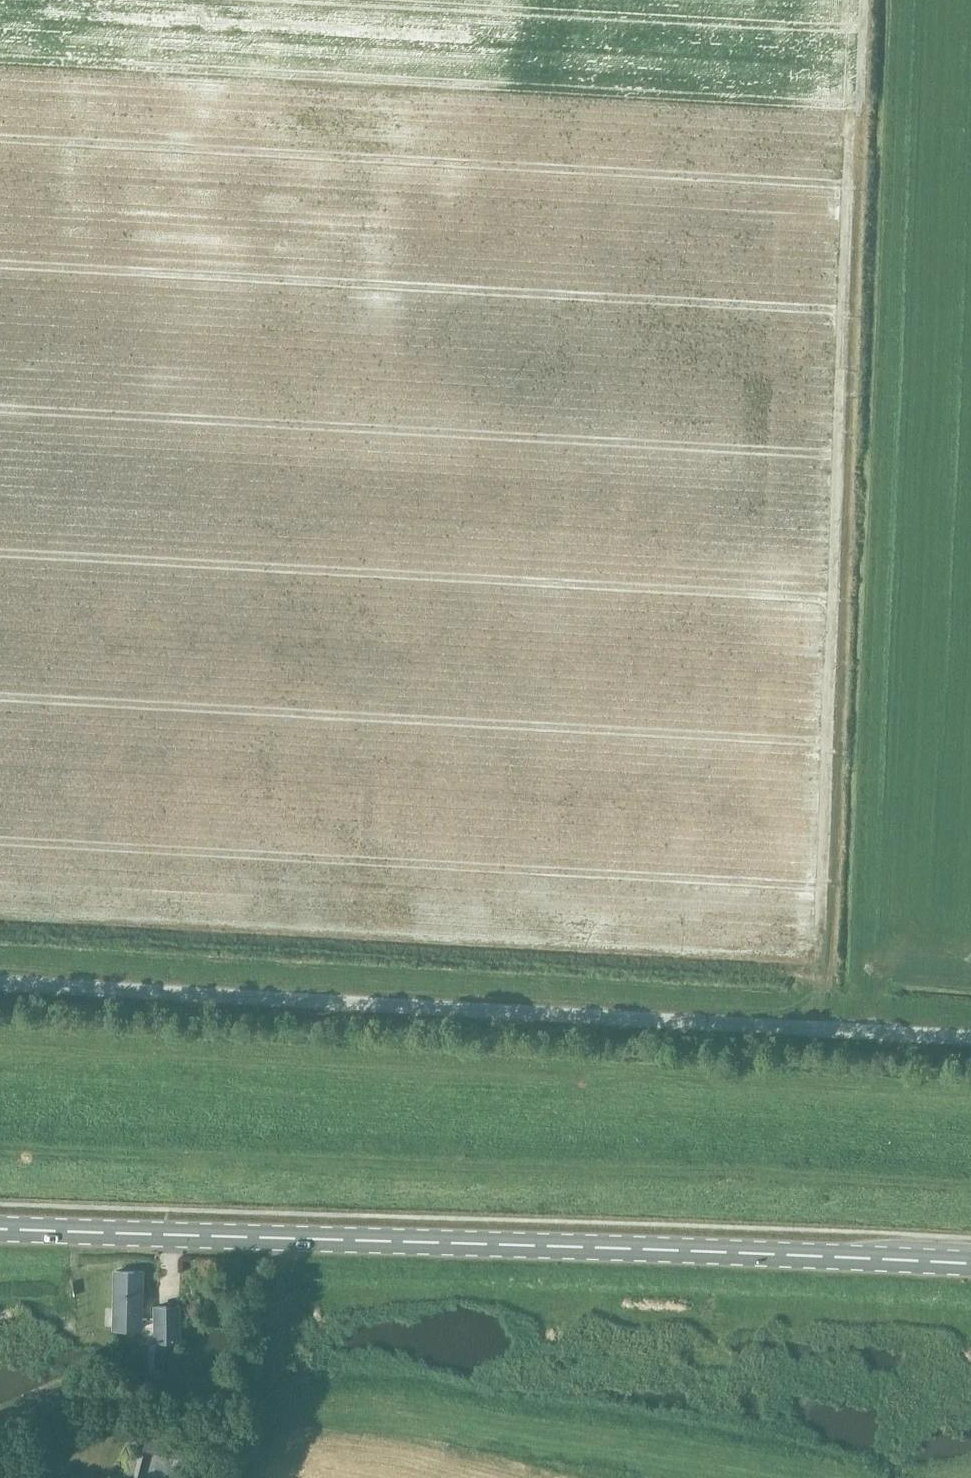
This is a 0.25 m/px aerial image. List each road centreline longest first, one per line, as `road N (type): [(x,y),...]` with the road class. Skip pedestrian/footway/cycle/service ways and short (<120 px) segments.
road 1 (unclassified): [(970,1038),(571,1021),(0,981)]
road 2 (primary): [(970,1264),(0,1228)]

